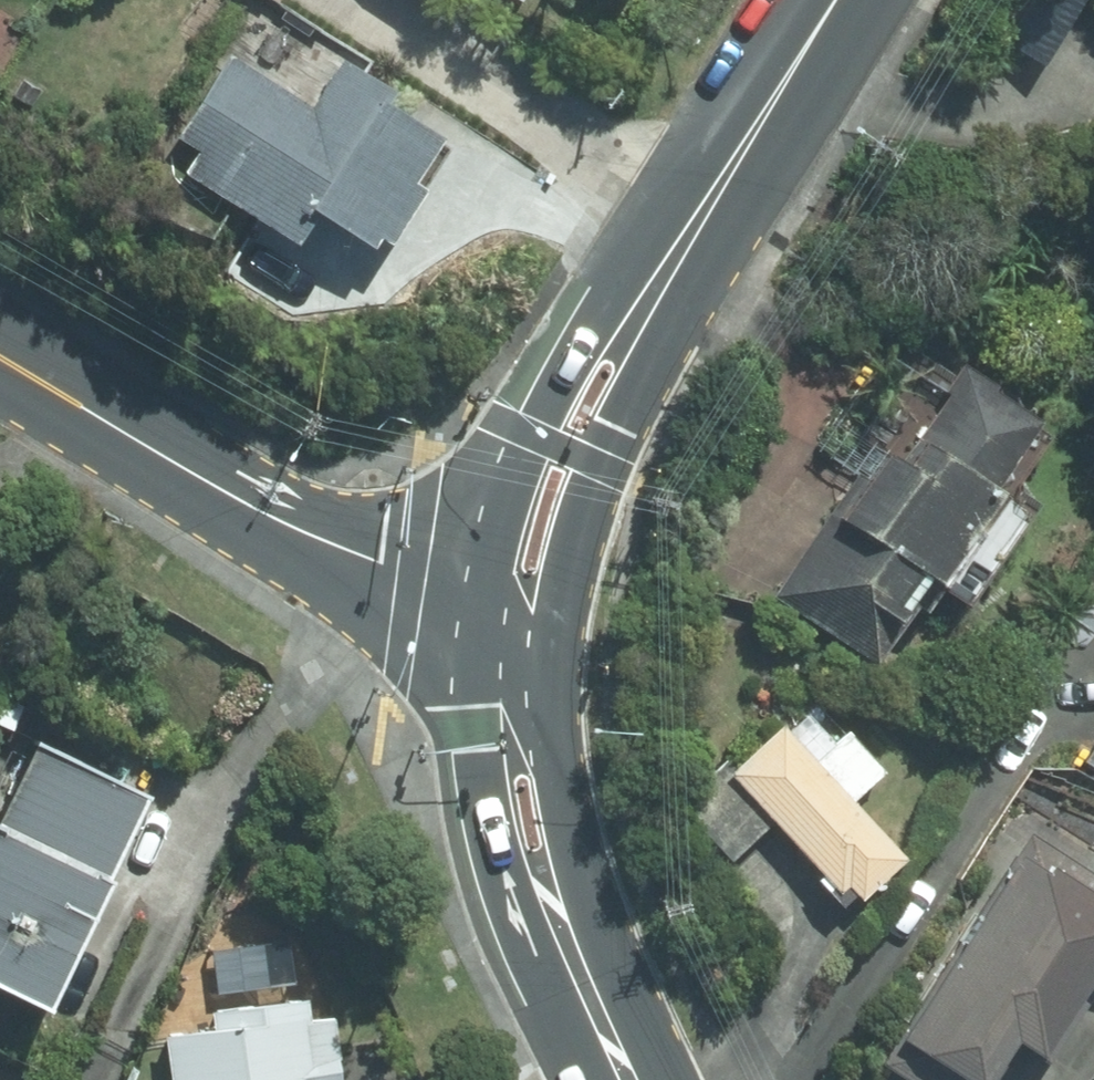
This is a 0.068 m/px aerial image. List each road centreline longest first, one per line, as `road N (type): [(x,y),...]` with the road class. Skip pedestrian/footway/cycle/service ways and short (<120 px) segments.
road 1 (secondary): [(825,17),(604,461),(562,594),(552,673)]
road 2 (secondary): [(477,599),(514,465),(556,385),(825,17)]
road 3 (secondary): [(0,350),(280,512),(477,599)]
road 4 (secondary): [(609,1031),(536,921),(492,814),(475,740),(477,599)]
road 5 (secondary): [(552,673),(567,864),(609,1031)]

